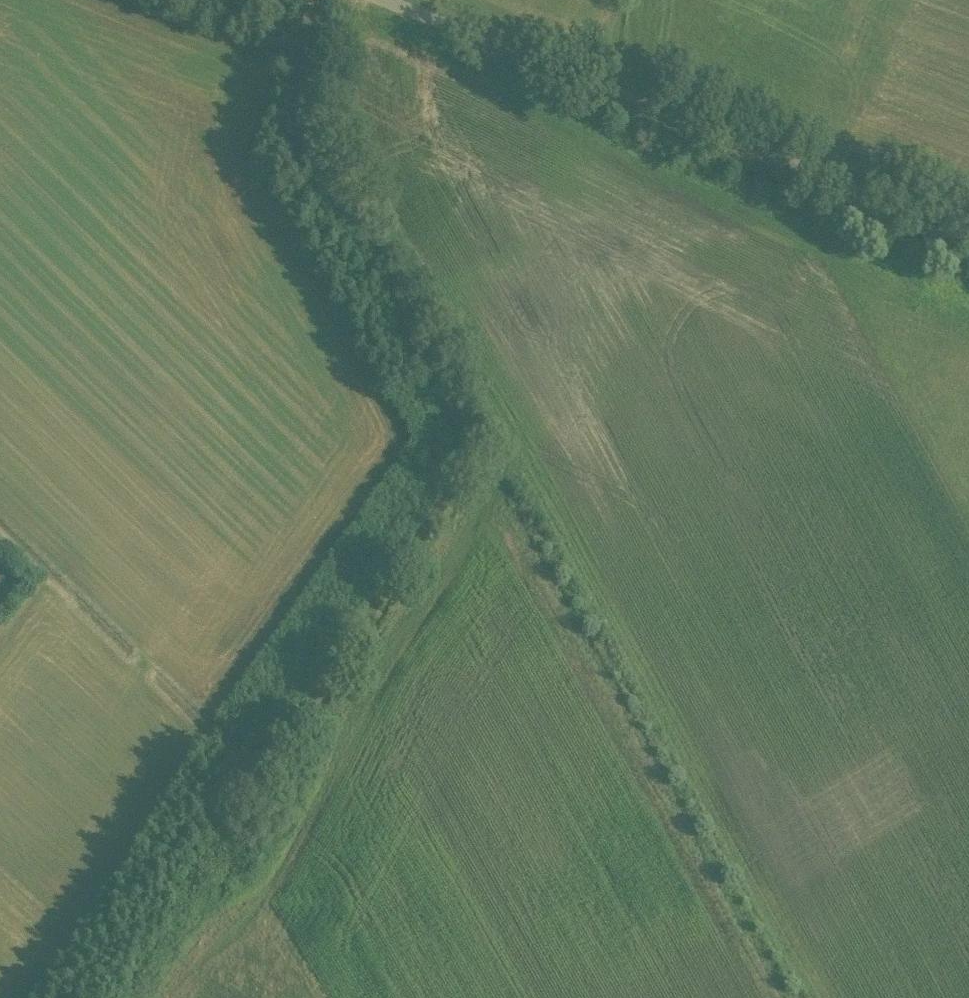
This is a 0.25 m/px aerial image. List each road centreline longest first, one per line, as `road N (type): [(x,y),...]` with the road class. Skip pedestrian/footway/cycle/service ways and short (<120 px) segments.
road 1 (unclassified): [(968,240),(363,0)]

